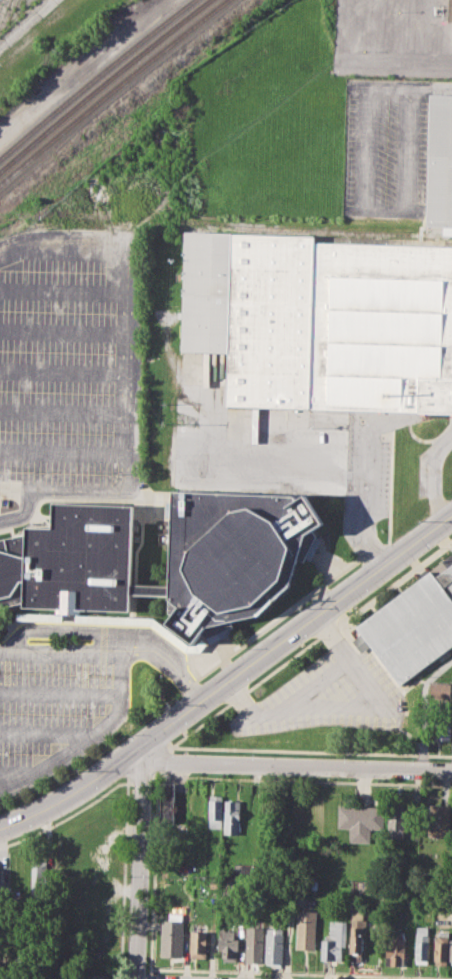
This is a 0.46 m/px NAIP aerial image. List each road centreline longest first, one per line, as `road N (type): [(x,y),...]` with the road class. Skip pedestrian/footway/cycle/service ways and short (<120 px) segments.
road 1 (secondary): [(0,835),(86,791),(451,521)]
road 2 (residential): [(138,754),(451,771)]
road 3 (residential): [(138,754),(134,978)]

